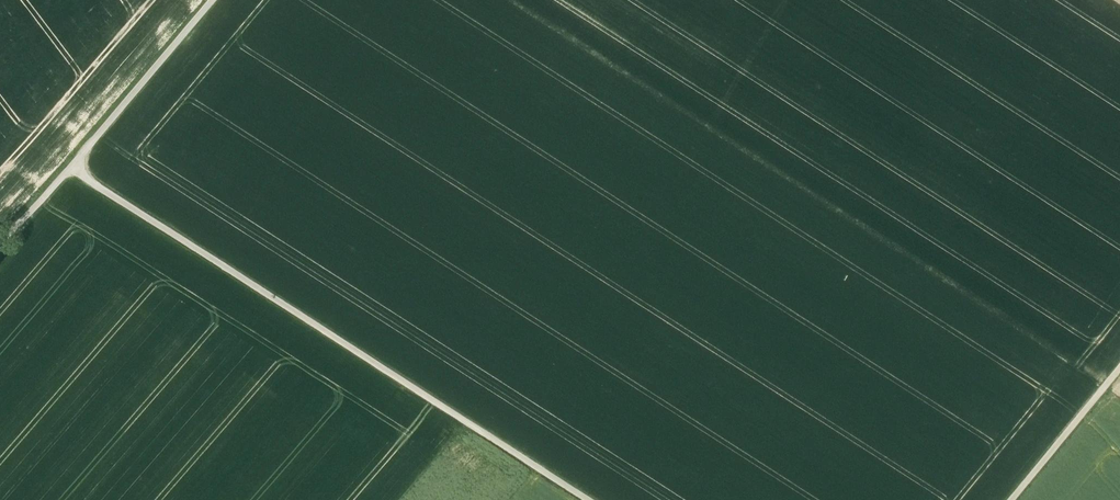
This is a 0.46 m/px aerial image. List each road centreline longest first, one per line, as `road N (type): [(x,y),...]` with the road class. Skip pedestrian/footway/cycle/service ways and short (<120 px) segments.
road 1 (track): [(583,499),(70,169)]
road 2 (track): [(0,244),(214,0)]
road 3 (track): [(1119,369),(1012,499)]

